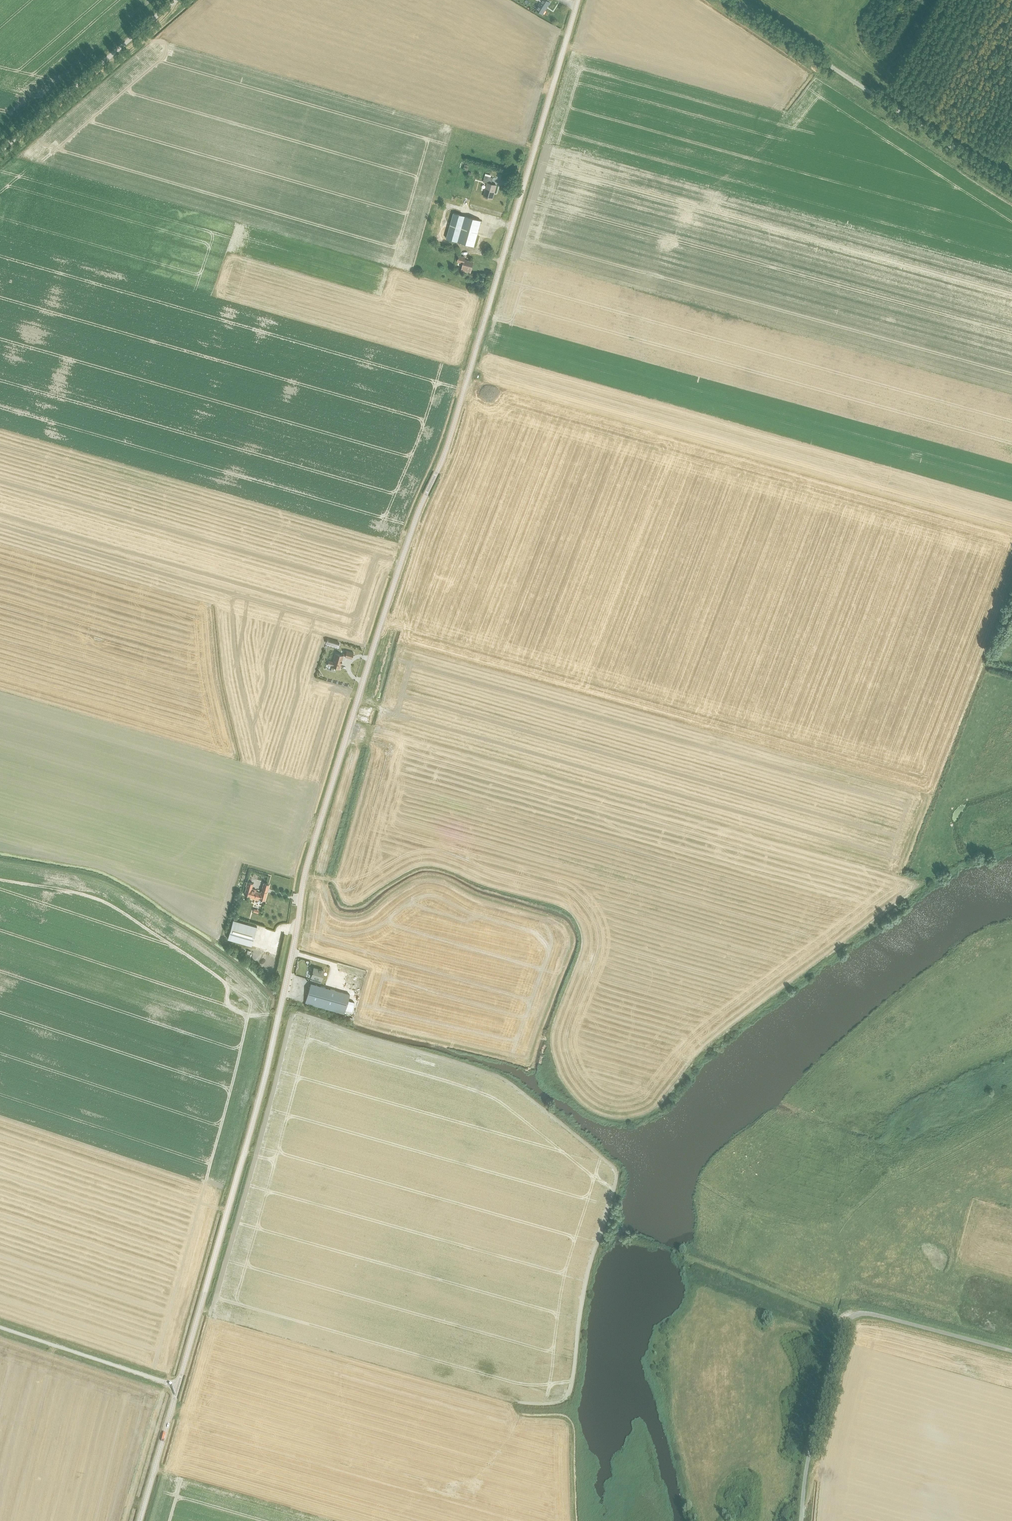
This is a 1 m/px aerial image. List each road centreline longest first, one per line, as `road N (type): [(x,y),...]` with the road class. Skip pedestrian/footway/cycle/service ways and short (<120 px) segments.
road 1 (unclassified): [(178,1386),(270,1056),(307,866),(388,601),(446,449),(578,0)]
road 2 (unclassified): [(801,1520),(810,1449),(850,1317),(875,1315),(1011,1351)]
road 3 (unclassified): [(1011,185),(734,0)]
road 4 (unclassified): [(0,151),(175,0)]
road 5 (unclassified): [(178,1386),(0,1327)]
road 6 (unclassified): [(140,1520),(178,1386)]

